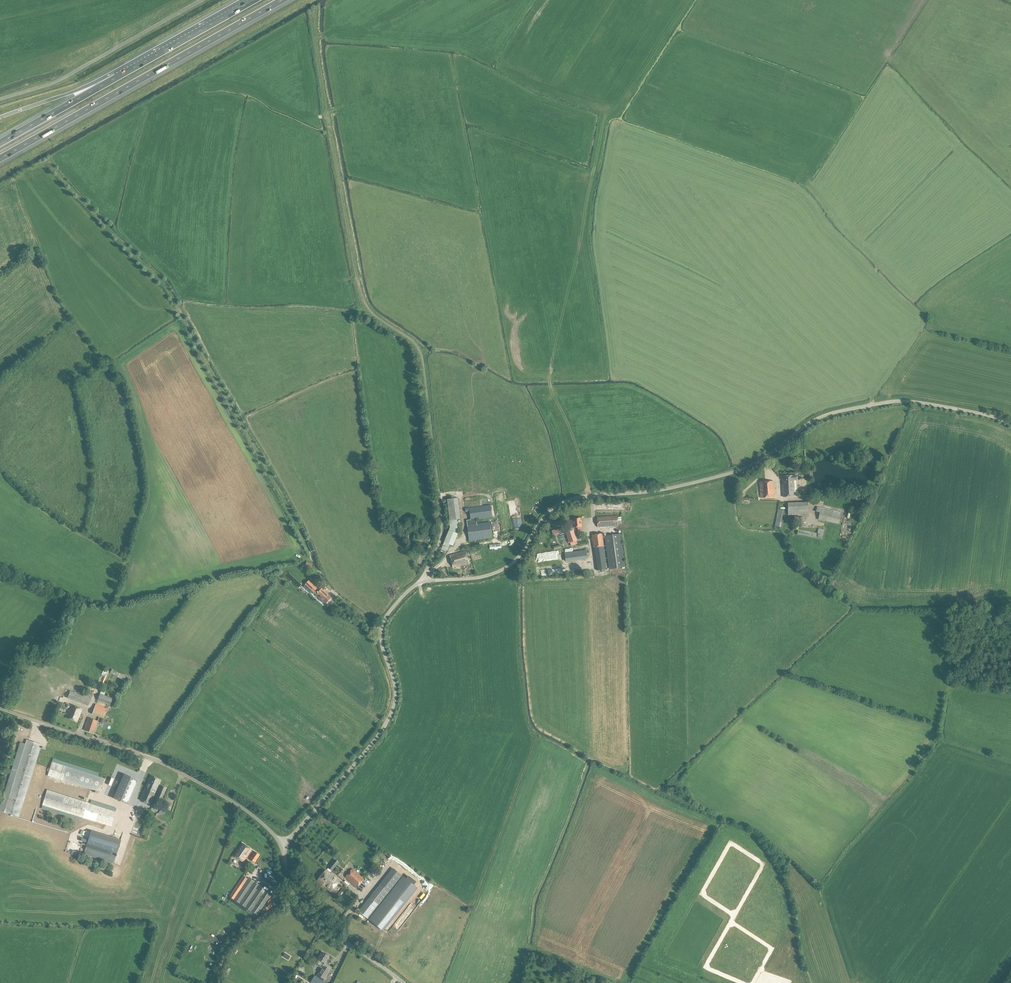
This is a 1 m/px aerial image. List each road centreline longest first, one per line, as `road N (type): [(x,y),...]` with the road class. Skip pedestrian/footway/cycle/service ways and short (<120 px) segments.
road 1 (unclassified): [(1010,424),(909,401),(834,413),(740,470),(563,502),(497,572),(422,580)]
road 2 (track): [(381,628),(323,579),(171,292),(51,165)]
road 3 (track): [(671,0),(605,111),(551,376),(588,496)]
road 4 (motorway): [(0,158),(282,0)]
road 5 (unclassified): [(285,845),(246,810),(167,766),(0,708)]
road 6 (unclassified): [(285,845),(392,711),(395,690),(381,628),(422,580)]
road 7 (track): [(423,363),(413,340),(362,299),(327,111)]
road 8 (unclassified): [(0,99),(55,82),(203,0)]
road 9 (motorway): [(254,0),(116,78)]
road 10 (track): [(327,111),(464,87)]
road 11 (unclassified): [(403,982),(340,937),(299,891)]
road 12 (motorway): [(116,78),(0,143)]
road 13 (track): [(439,490),(423,363)]
road 14 (unclassified): [(299,891),(231,943),(220,982)]

